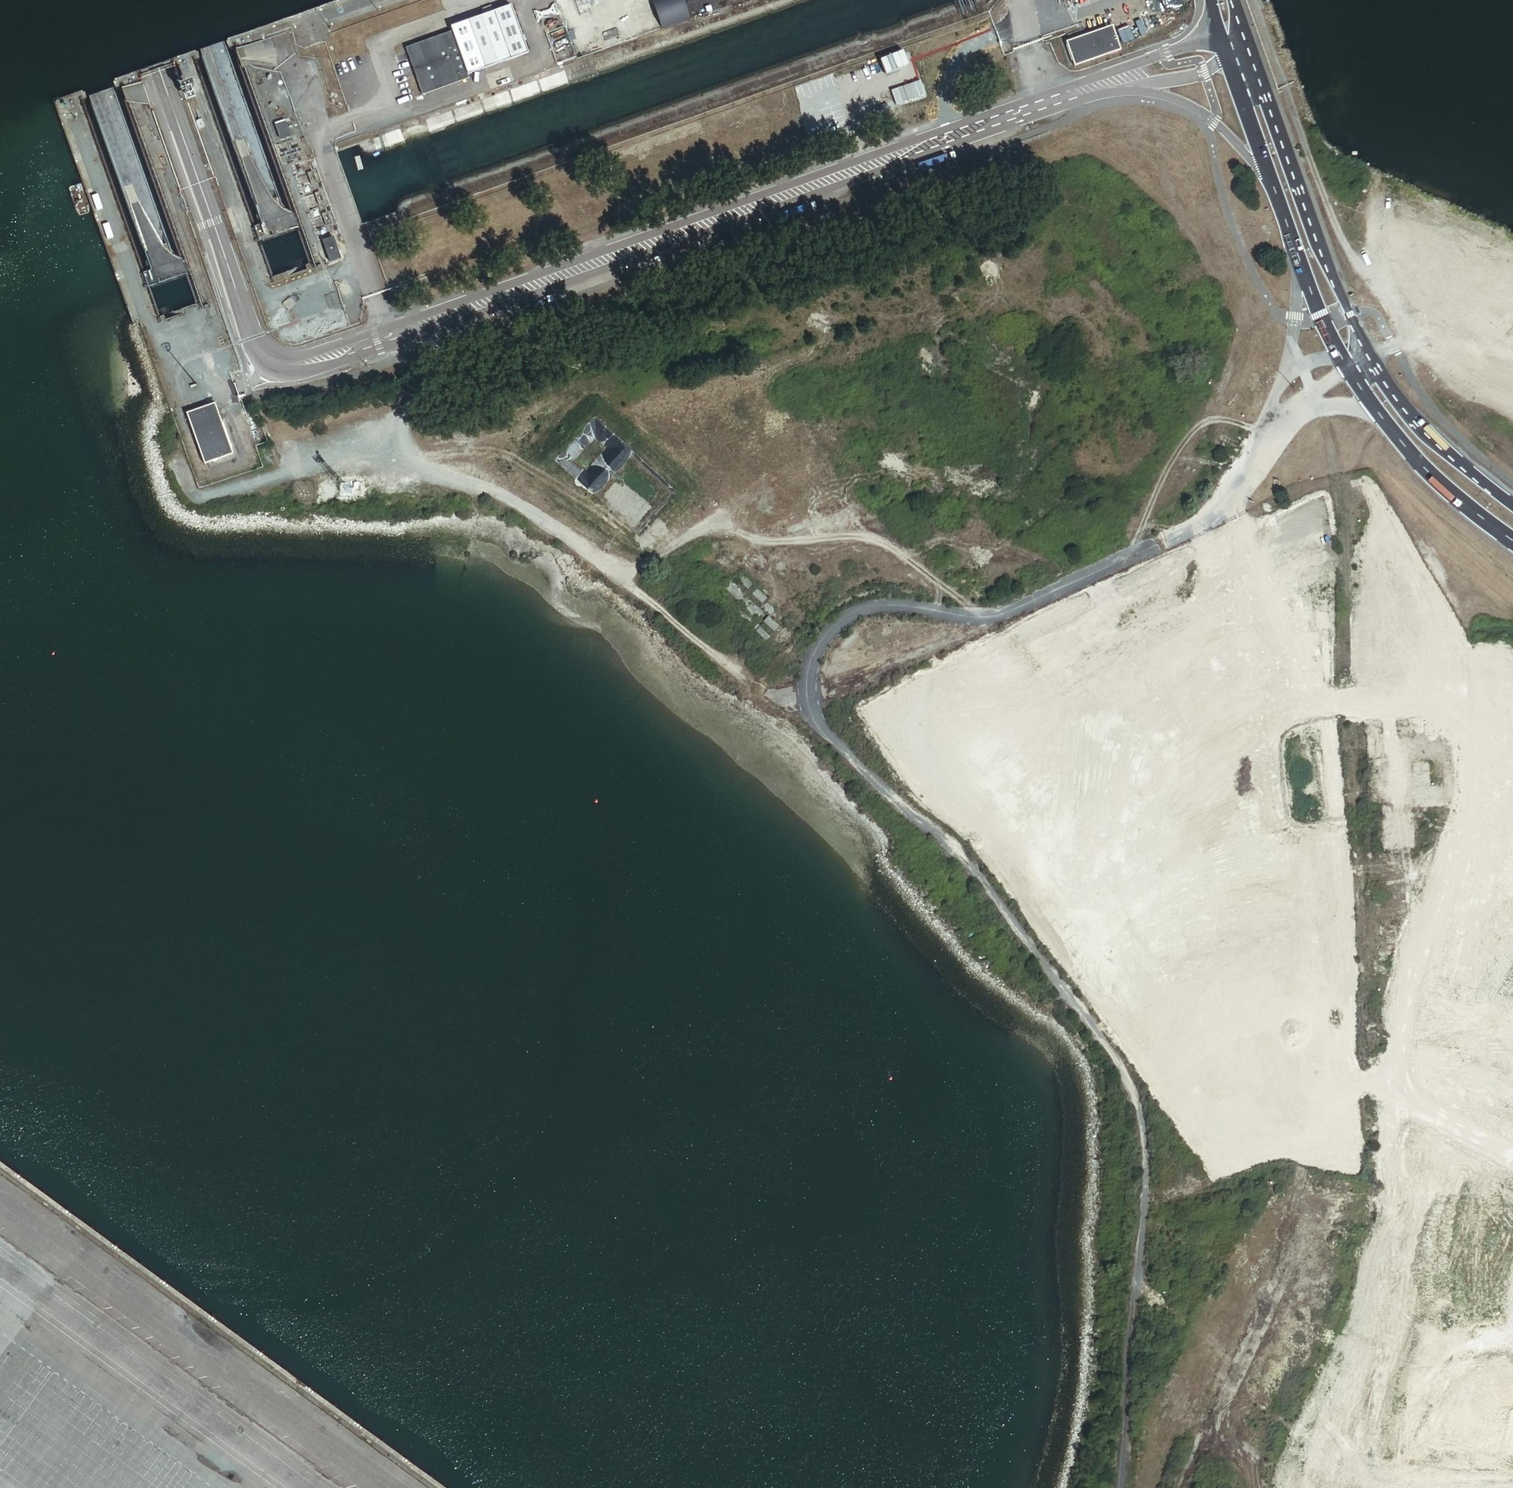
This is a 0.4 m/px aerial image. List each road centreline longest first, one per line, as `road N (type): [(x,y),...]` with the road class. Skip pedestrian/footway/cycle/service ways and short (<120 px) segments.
road 1 (tertiary): [(164,97),(251,341),(282,366),(1108,81)]
road 2 (track): [(402,427),(418,462),(592,560),(744,678)]
road 3 (track): [(177,473),(202,499),(222,497),(380,446),(402,427),(434,354),(437,317)]
road 4 (tertiary): [(1368,351),(1249,43)]
road 5 (tertiary): [(1347,364),(1417,460),(1512,538)]
road 6 (tertiary): [(1512,505),(1423,429),(1368,351)]
road 7 (tertiary): [(1271,181),(1347,364)]
road 8 (unclassified): [(63,0),(99,99),(164,97)]
road 9 (tertiary): [(1153,89),(1214,123),(1271,181)]
road 10 (tertiary): [(1227,51),(1271,181)]
road 11 (tertiary): [(1227,51),(1194,46),(1108,81)]

